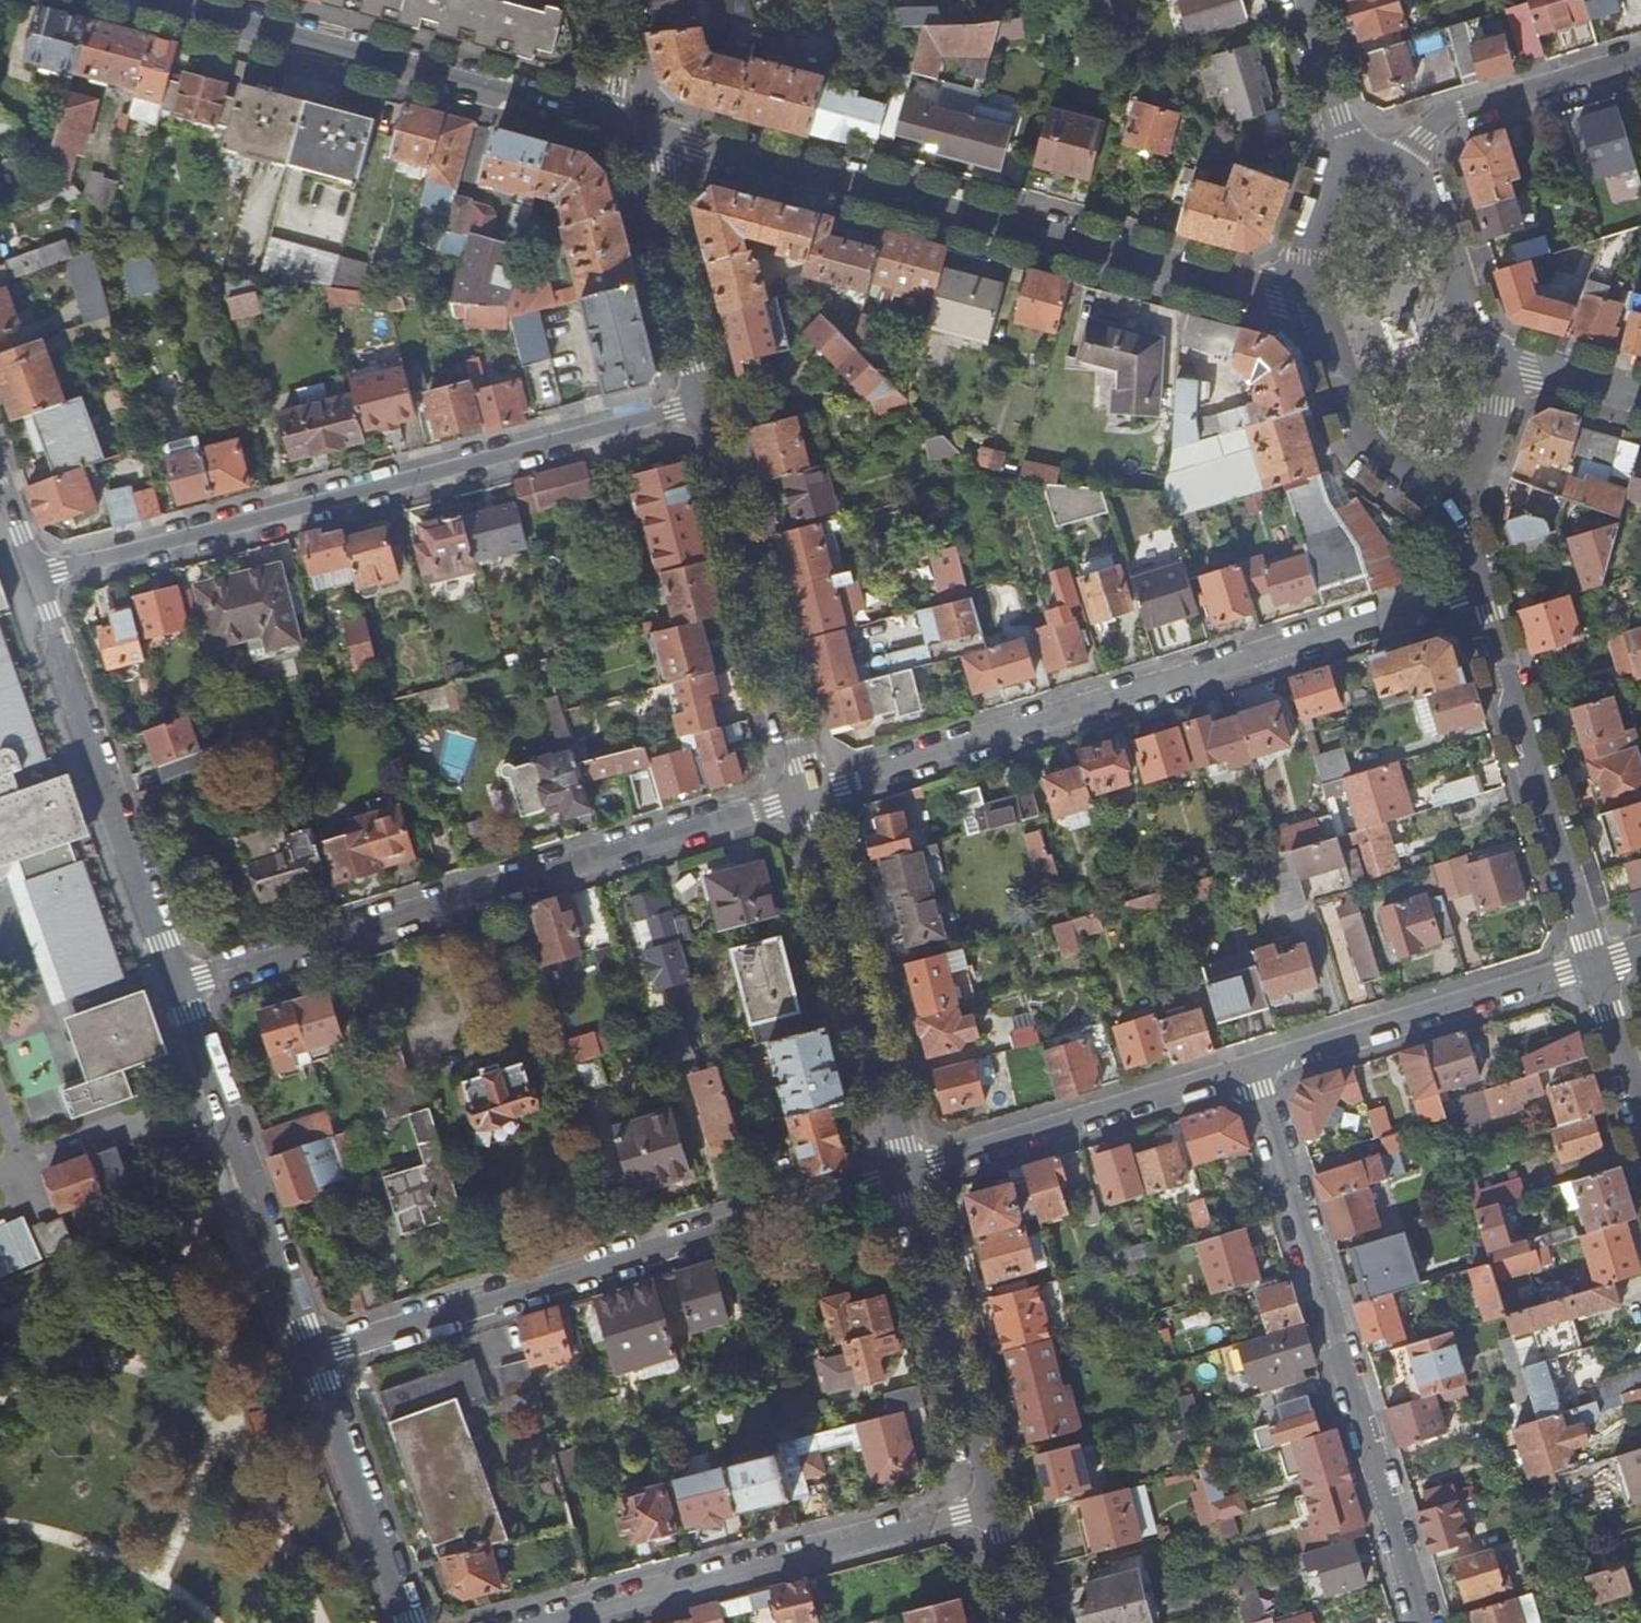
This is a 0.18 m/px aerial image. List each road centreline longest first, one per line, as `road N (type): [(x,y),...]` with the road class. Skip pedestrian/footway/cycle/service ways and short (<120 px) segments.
road 1 (residential): [(1479,583),(811,796)]
road 2 (residential): [(31,581),(705,402)]
road 3 (residential): [(654,132),(1323,309)]
road 4 (residential): [(811,796),(182,987)]
road 5 (residential): [(315,1359),(905,1174)]
road 6 (residential): [(1423,1622),(1258,1061)]
road 7 (residential): [(612,121),(160,0)]
road 8 (residential): [(993,1502),(549,1622)]
road 9 (residential): [(31,581),(182,987)]
road 10 (residential): [(811,796),(705,402)]
road 11 (residential): [(1479,583),(1592,968)]
road 12 (residential): [(182,987),(315,1359)]
road 13 (residential): [(905,1174),(811,796)]
road 14 (residential): [(905,1174),(1258,1061)]
road 15 (residential): [(1258,1061),(1592,968)]
road 16 (residential): [(993,1502),(905,1174)]
road 17 (residential): [(315,1359),(411,1622)]
road 18 (residential): [(705,402),(658,225),(654,132)]
road 19 (residential): [(1399,169),(1450,114),(1640,58)]
road 20 (residential): [(1323,309),(1368,442),(1452,492)]
road 21 (residential): [(1487,374),(1424,191),(1399,169)]
road 22 (residential): [(1302,0),(1348,166)]
road 23 (residential): [(1592,968),(1640,1122)]
road 24 (residential): [(1640,406),(1530,376),(1487,374)]
road 25 (residential): [(1348,166),(1324,199),(1309,256),(1323,309)]
road 26 (residential): [(1452,492),(1473,466),(1497,405),(1487,374)]
road 27 (residential): [(1025,1622),(993,1502)]
road 28 (residential): [(605,0),(617,47),(612,121)]

